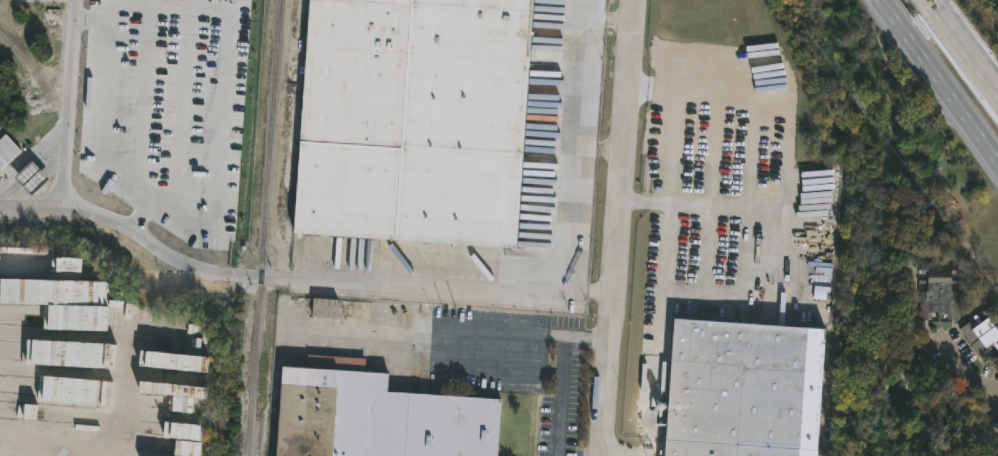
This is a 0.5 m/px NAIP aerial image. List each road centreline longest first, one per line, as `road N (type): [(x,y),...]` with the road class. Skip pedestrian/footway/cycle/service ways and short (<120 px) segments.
road 1 (residential): [(613,455),(605,408),(634,0)]
road 2 (residential): [(76,0),(64,205),(0,212)]
road 3 (primary): [(883,0),(997,160)]

